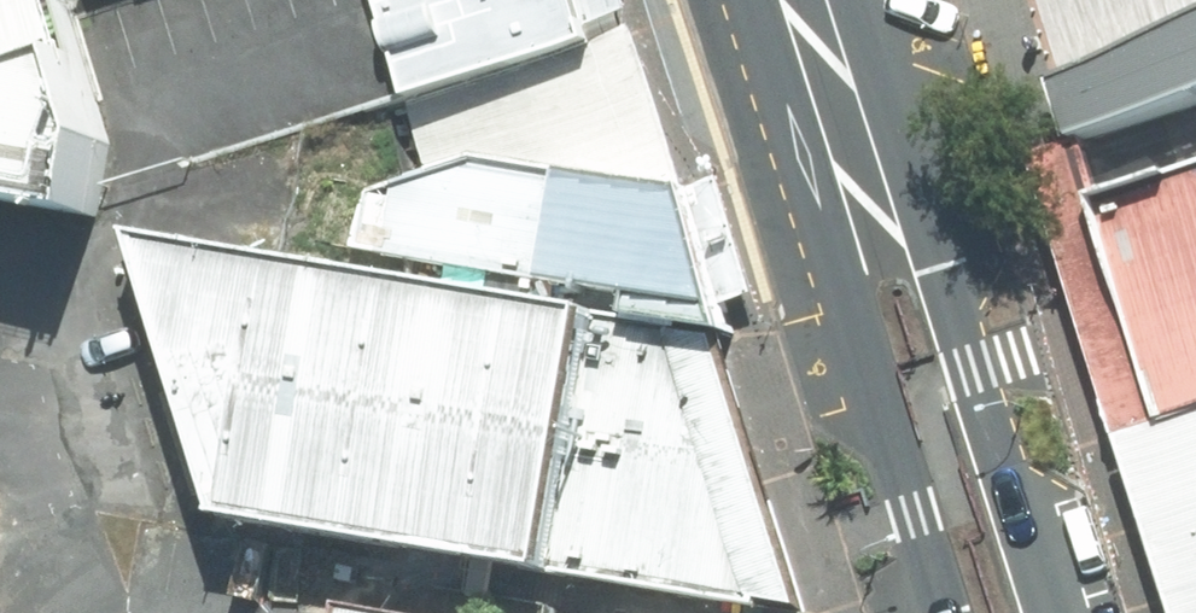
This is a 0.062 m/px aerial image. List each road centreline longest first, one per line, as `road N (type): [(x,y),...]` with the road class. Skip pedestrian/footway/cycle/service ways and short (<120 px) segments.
road 1 (secondary): [(939,612),(744,0)]
road 2 (secondary): [(861,0),(1053,612)]

